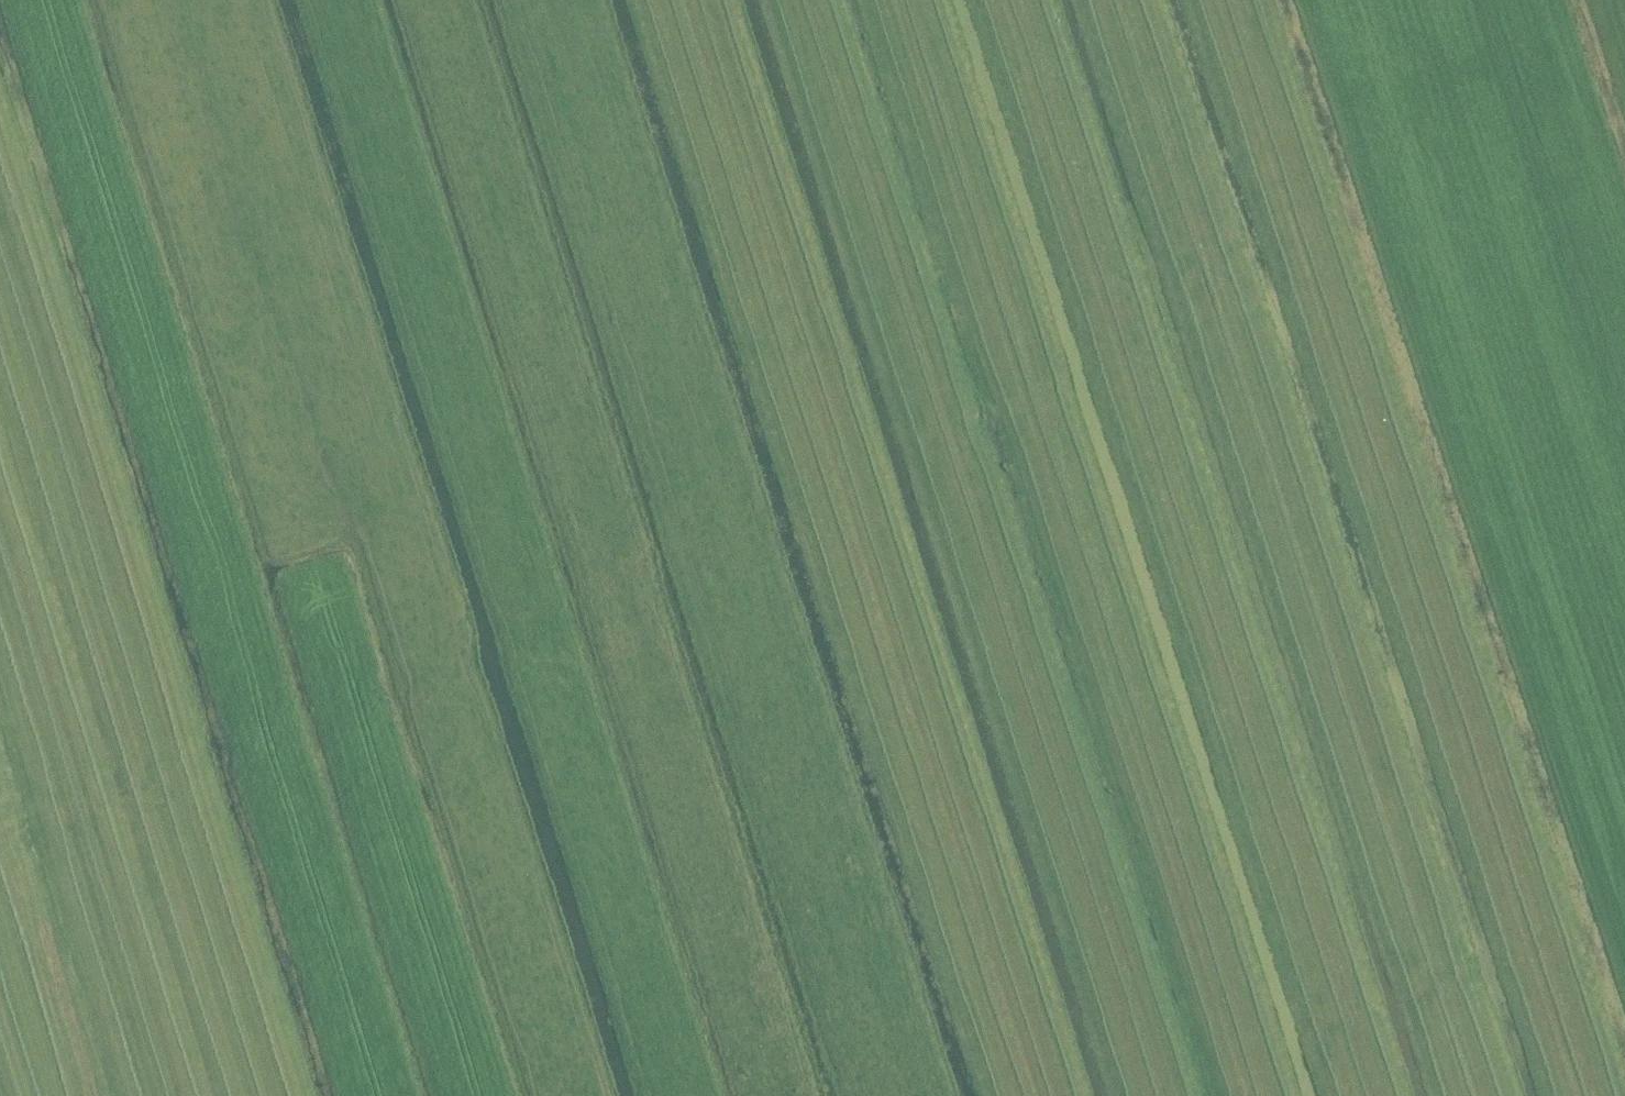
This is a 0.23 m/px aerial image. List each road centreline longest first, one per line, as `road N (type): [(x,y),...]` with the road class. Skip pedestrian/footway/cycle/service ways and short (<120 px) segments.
road 1 (track): [(1275,796),(1338,1095)]

